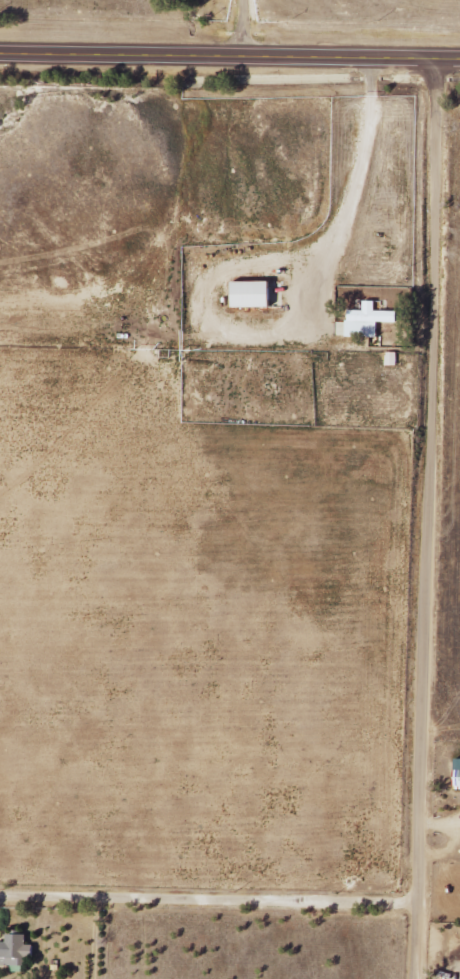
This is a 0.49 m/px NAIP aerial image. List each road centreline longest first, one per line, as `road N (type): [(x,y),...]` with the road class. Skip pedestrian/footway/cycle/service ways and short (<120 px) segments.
road 1 (residential): [(419,900),(441,62)]
road 2 (tertiary): [(459,62),(0,56)]
road 3 (residential): [(0,905),(419,900)]

